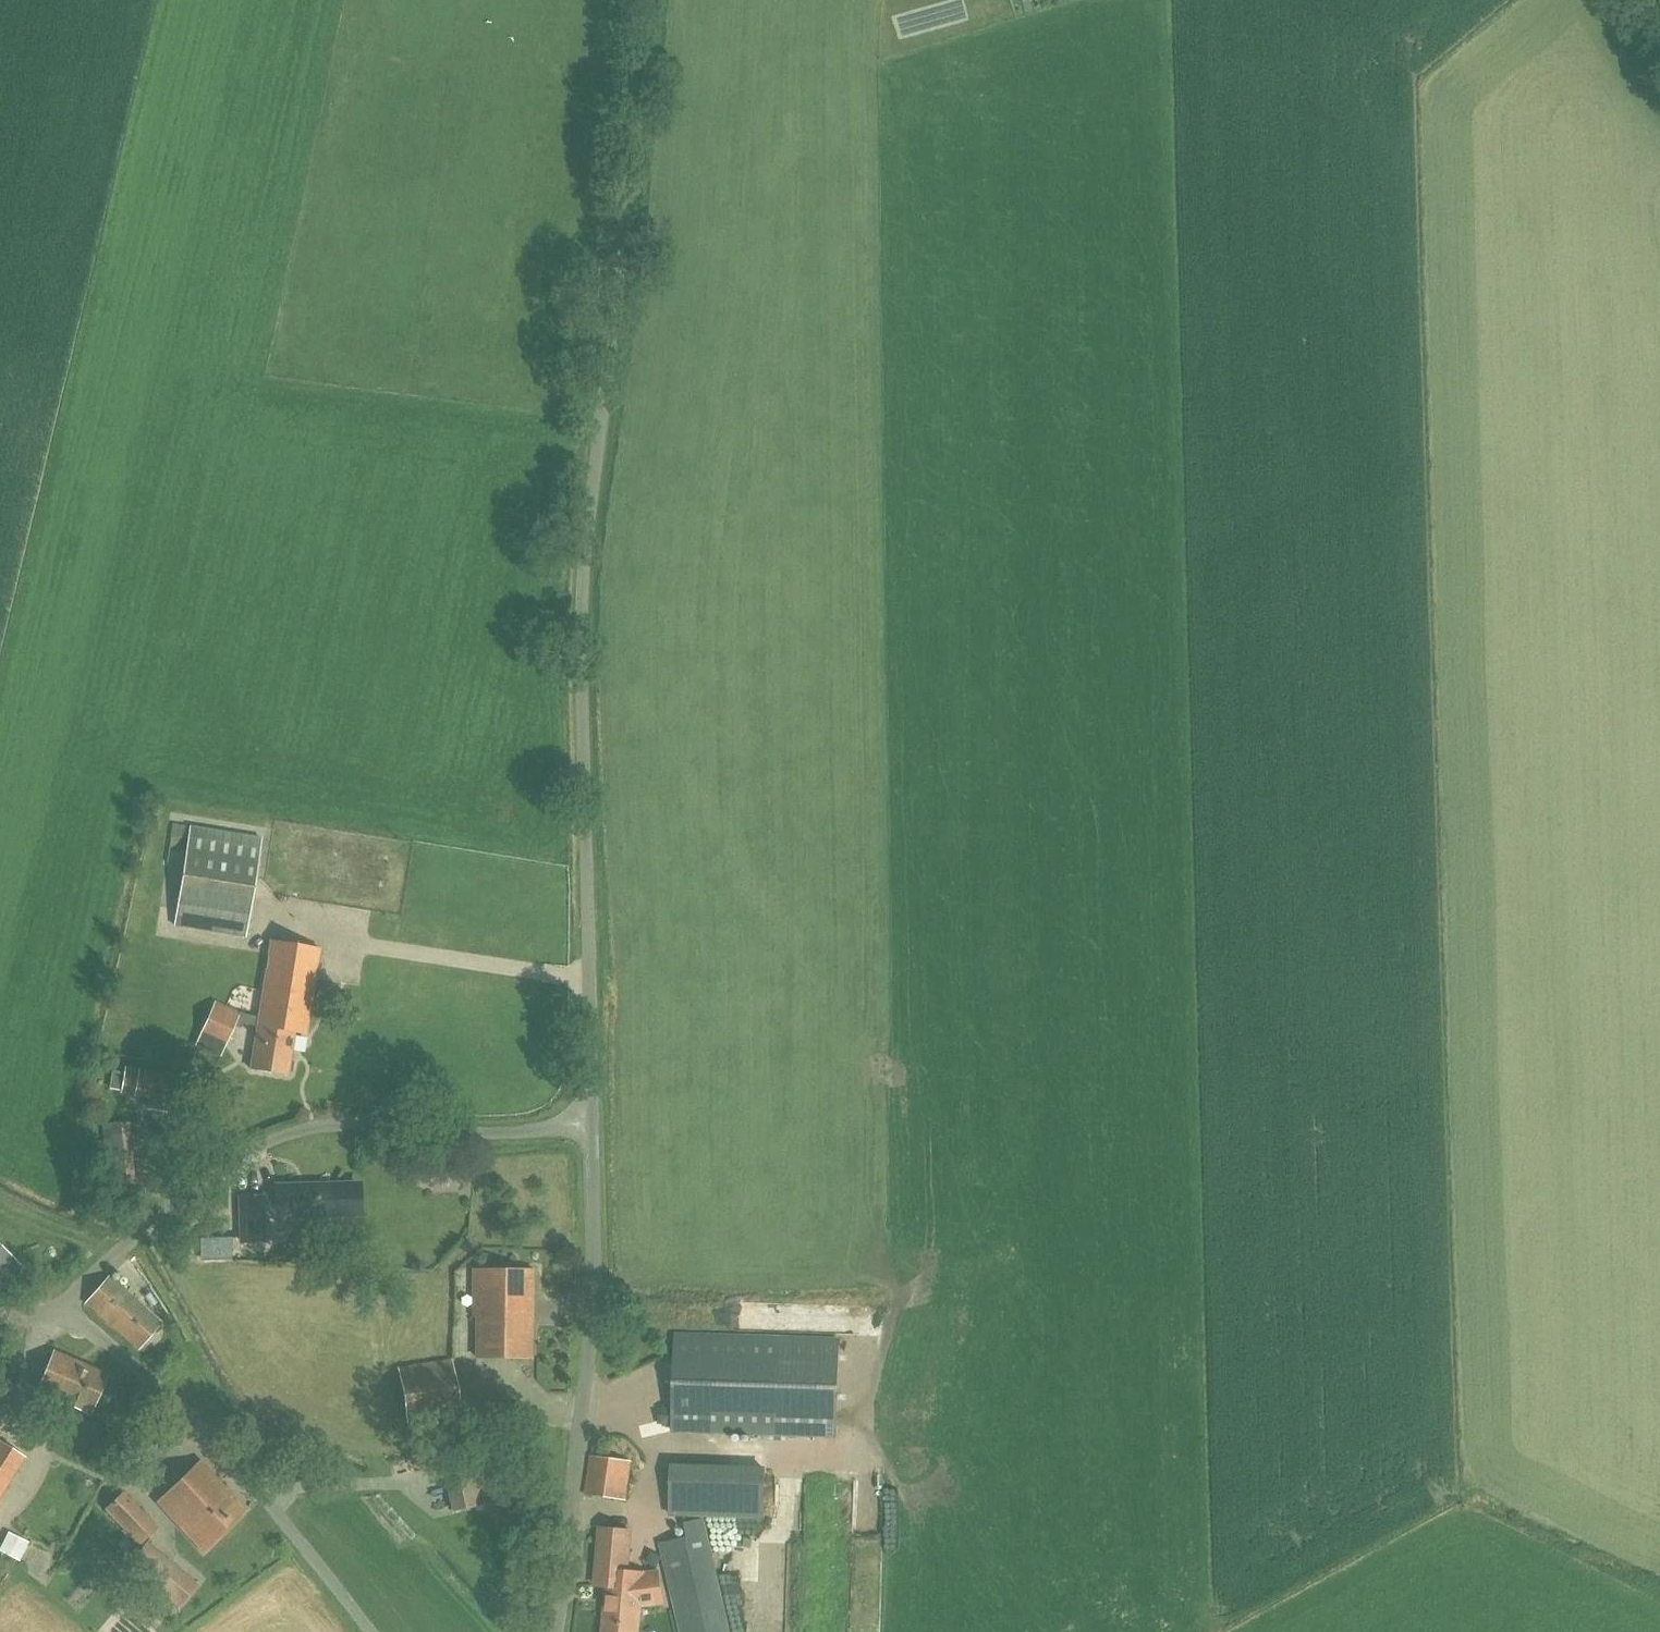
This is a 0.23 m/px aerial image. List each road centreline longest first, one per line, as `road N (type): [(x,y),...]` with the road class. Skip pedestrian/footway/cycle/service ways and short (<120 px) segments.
road 1 (unclassified): [(592,1123),(581,649),(650,0)]
road 2 (unclassified): [(369,1631),(226,1458),(139,1368),(63,1312),(93,1270),(238,1156),(281,1136),(327,1124),(457,1132),(592,1123)]
road 3 (unclassified): [(554,1631),(589,1298),(592,1123)]

